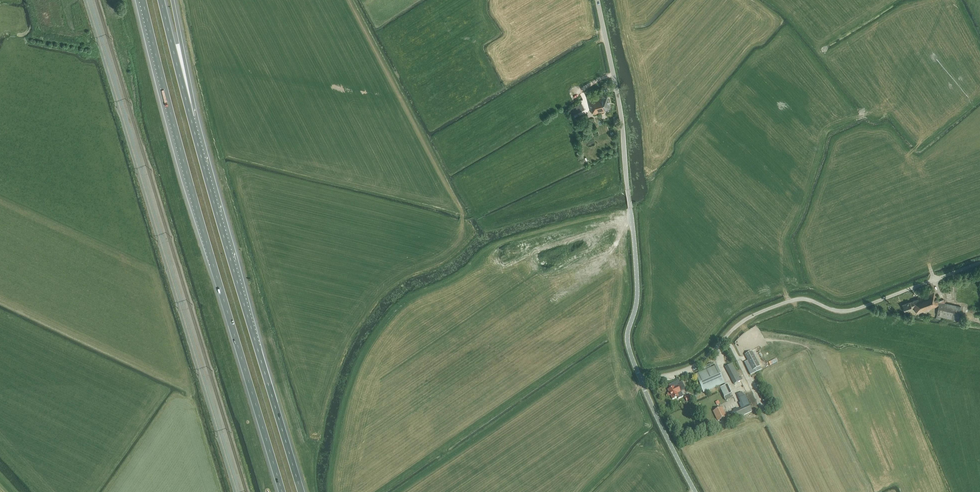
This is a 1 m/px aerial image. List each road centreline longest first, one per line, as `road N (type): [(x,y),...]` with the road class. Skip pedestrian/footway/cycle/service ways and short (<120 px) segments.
road 1 (motorway): [(143,0),(282,491)]
road 2 (motorway): [(301,491),(191,117)]
road 3 (unclassified): [(642,381),(628,341),(637,284),(623,126),(598,0)]
road 4 (unclassified): [(642,381),(692,367),(744,321),(788,301),(849,311),(979,263)]
road 5 (unclassified): [(695,491),(642,381)]
road 6 (motorway): [(191,117),(161,0)]

